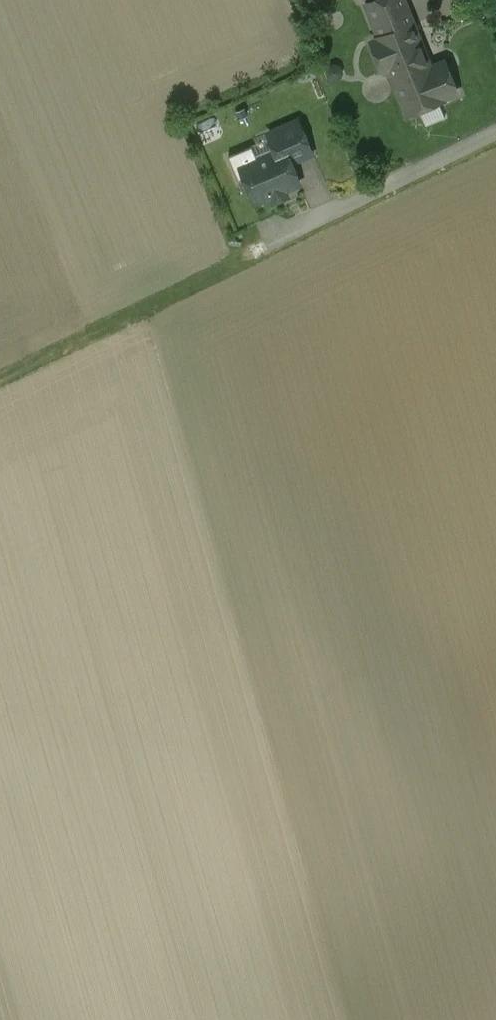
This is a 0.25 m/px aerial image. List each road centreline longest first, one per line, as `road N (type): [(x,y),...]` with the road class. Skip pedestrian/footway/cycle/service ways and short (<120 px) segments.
road 1 (track): [(0,385),(238,270)]

